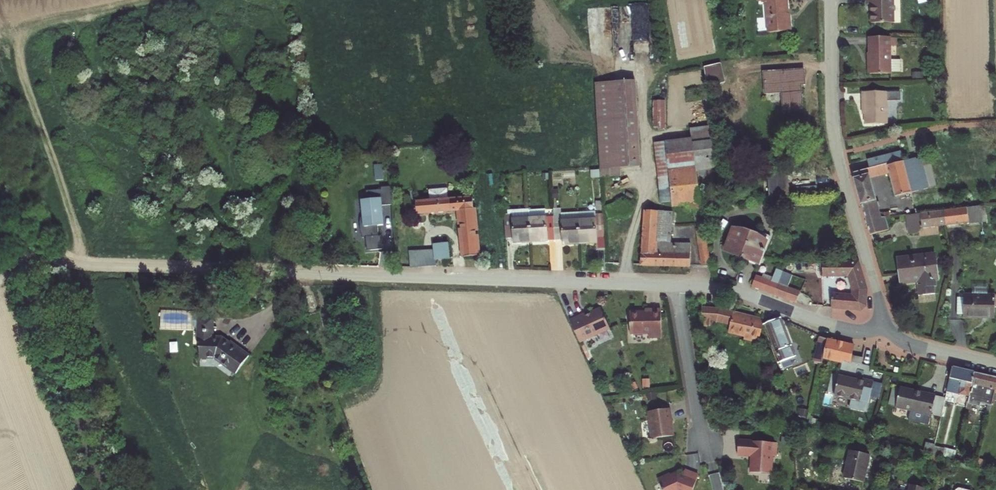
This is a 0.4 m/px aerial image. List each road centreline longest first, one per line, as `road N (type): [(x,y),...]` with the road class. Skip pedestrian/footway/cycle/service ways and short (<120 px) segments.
road 1 (residential): [(81,268),(680,286)]
road 2 (residential): [(831,0),(836,144),(887,330)]
road 3 (track): [(0,176),(25,264),(112,489)]
road 4 (residential): [(680,286),(741,293),(848,330),(887,330)]
road 5 (residential): [(680,286),(706,445)]

